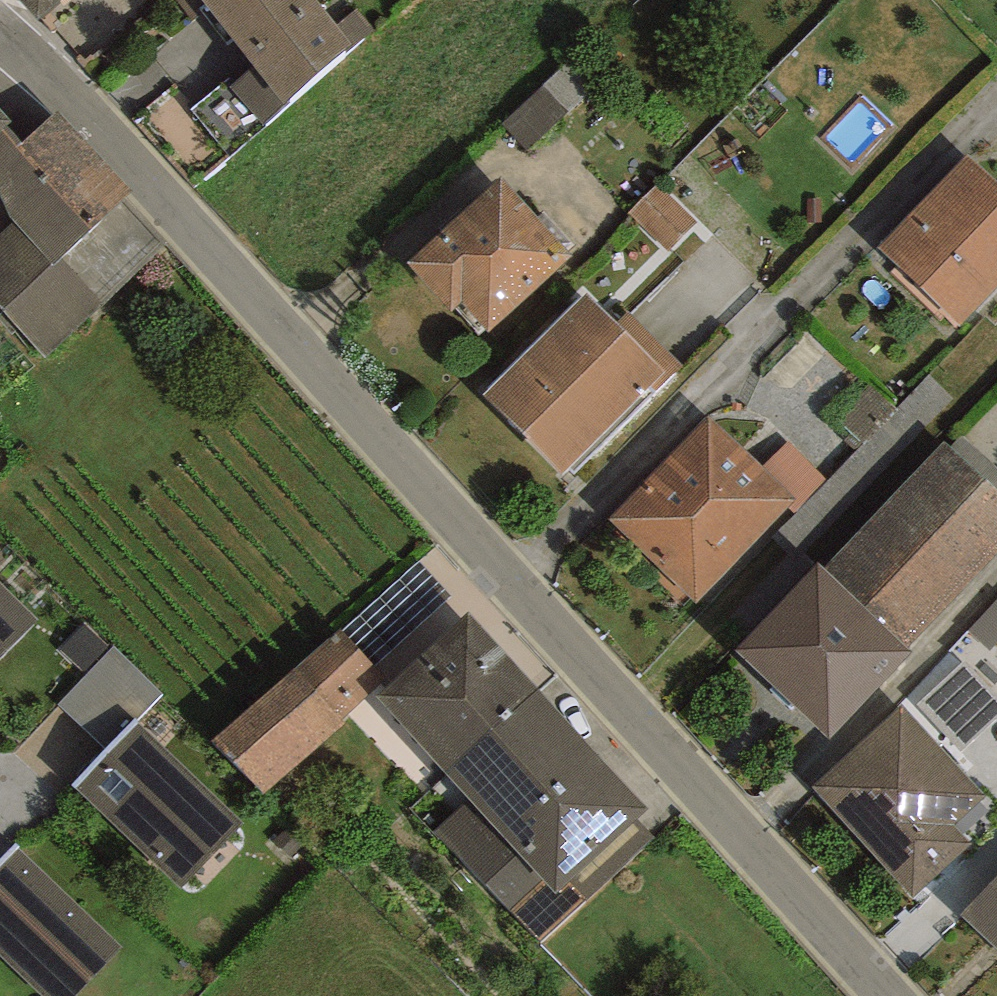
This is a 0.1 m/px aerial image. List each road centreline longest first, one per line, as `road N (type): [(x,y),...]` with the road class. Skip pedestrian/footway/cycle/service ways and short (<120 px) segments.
road 1 (tertiary): [(883,995),(94,121),(0,33)]

